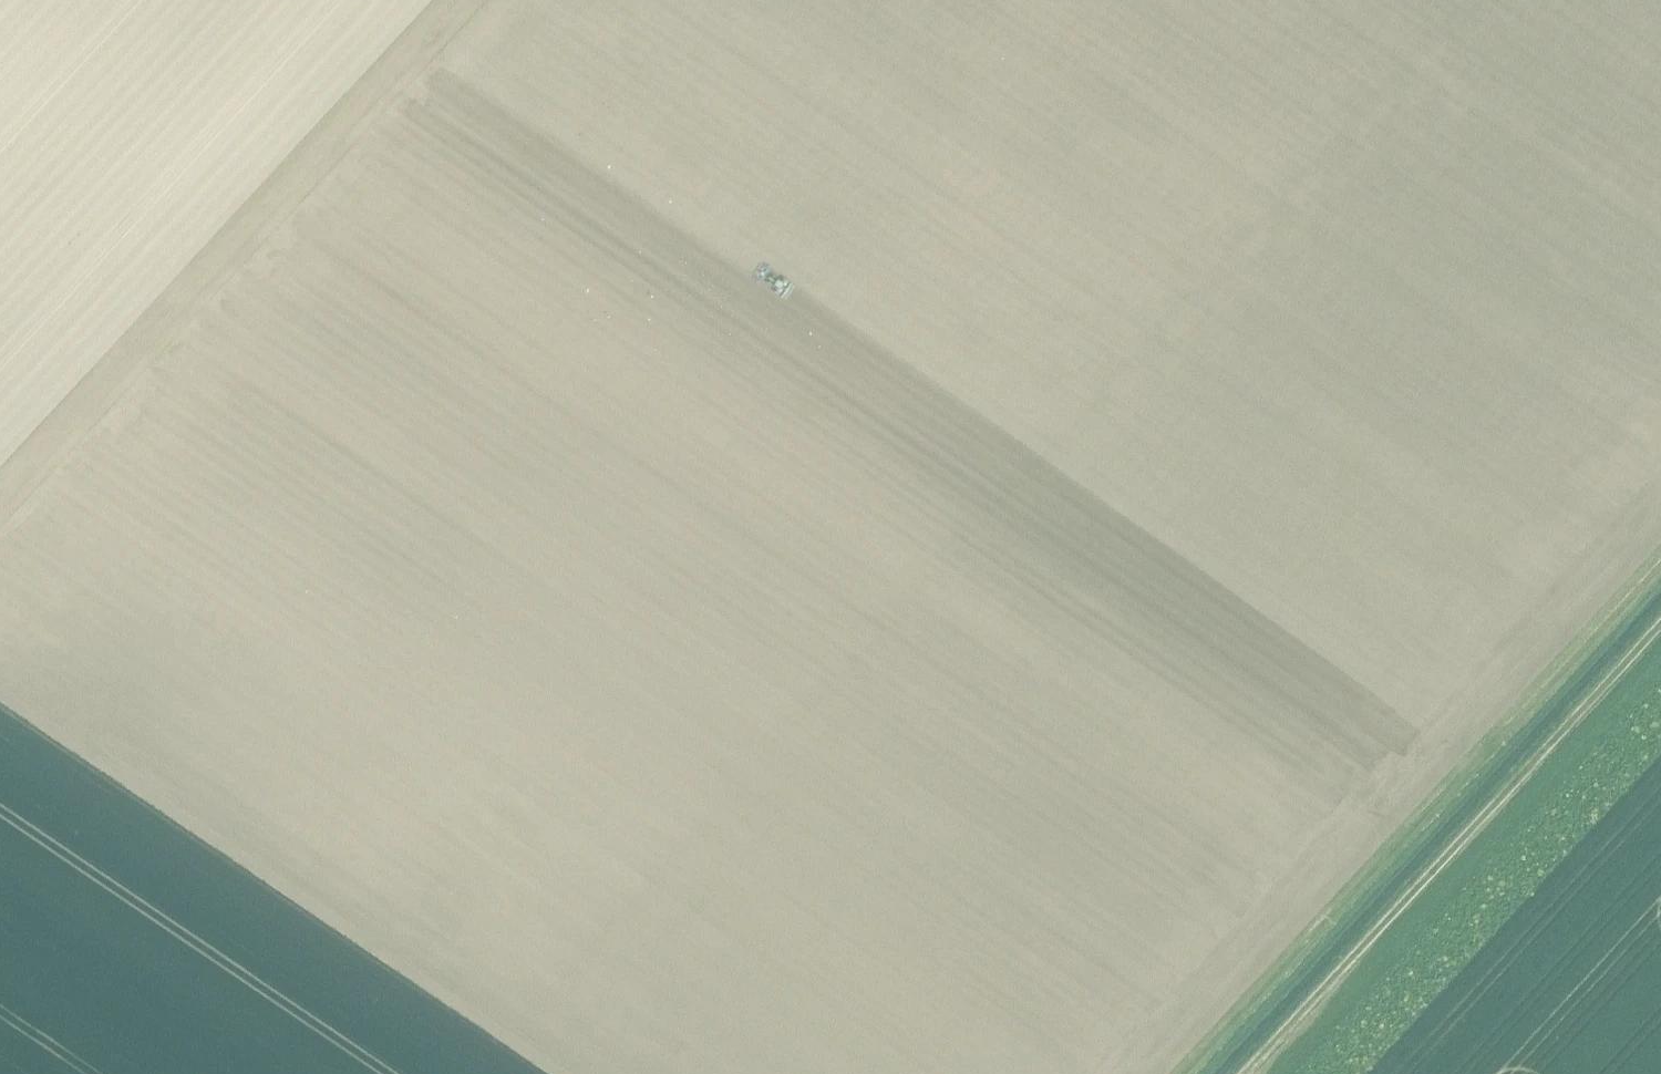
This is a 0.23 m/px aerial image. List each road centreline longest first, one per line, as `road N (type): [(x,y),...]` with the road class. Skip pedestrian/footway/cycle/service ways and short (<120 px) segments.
road 1 (track): [(1660,623),(1245,1073)]
road 2 (track): [(1183,1073),(1492,741)]

